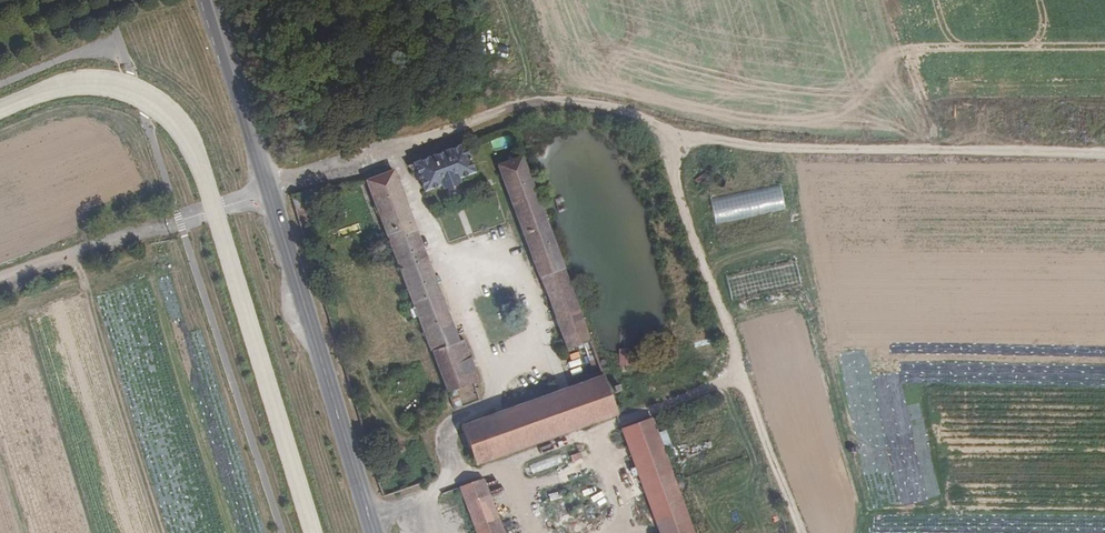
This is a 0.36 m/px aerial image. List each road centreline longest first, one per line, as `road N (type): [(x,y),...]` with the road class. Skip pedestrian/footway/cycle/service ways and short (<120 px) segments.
road 1 (primary): [(374,532),(211,0)]
road 2 (track): [(658,129),(767,147),(1104,151)]
road 3 (track): [(444,532),(430,492),(452,482),(443,435),(450,419),(494,394),(394,149)]
road 4 (track): [(658,129),(611,109),(529,106),(270,193)]

